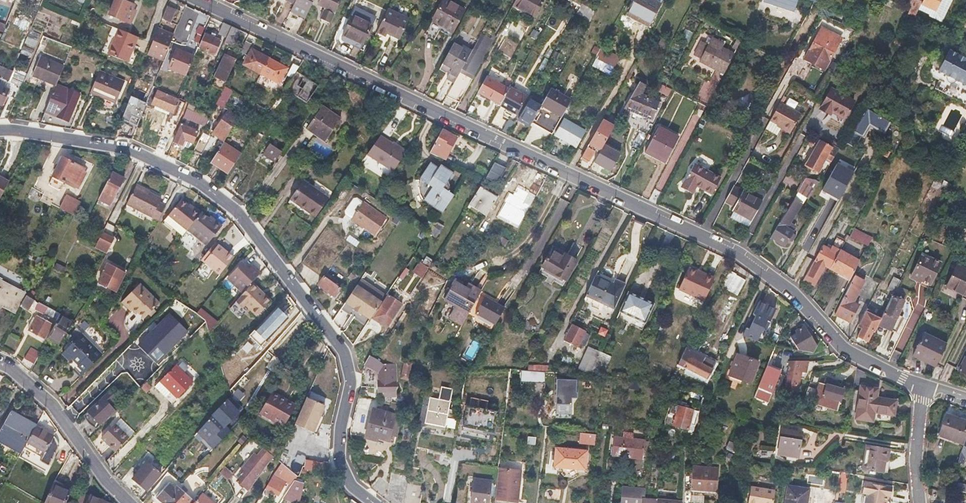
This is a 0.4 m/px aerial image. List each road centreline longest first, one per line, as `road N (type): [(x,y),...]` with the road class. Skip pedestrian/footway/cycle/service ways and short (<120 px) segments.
road 1 (residential): [(923,389),(852,354),(792,293),(729,249),(199,0)]
road 2 (residential): [(0,130),(127,148),(240,213),(341,348),(351,381),(340,457),(352,486),(372,502)]
road 3 (residential): [(0,365),(60,421),(125,502)]

